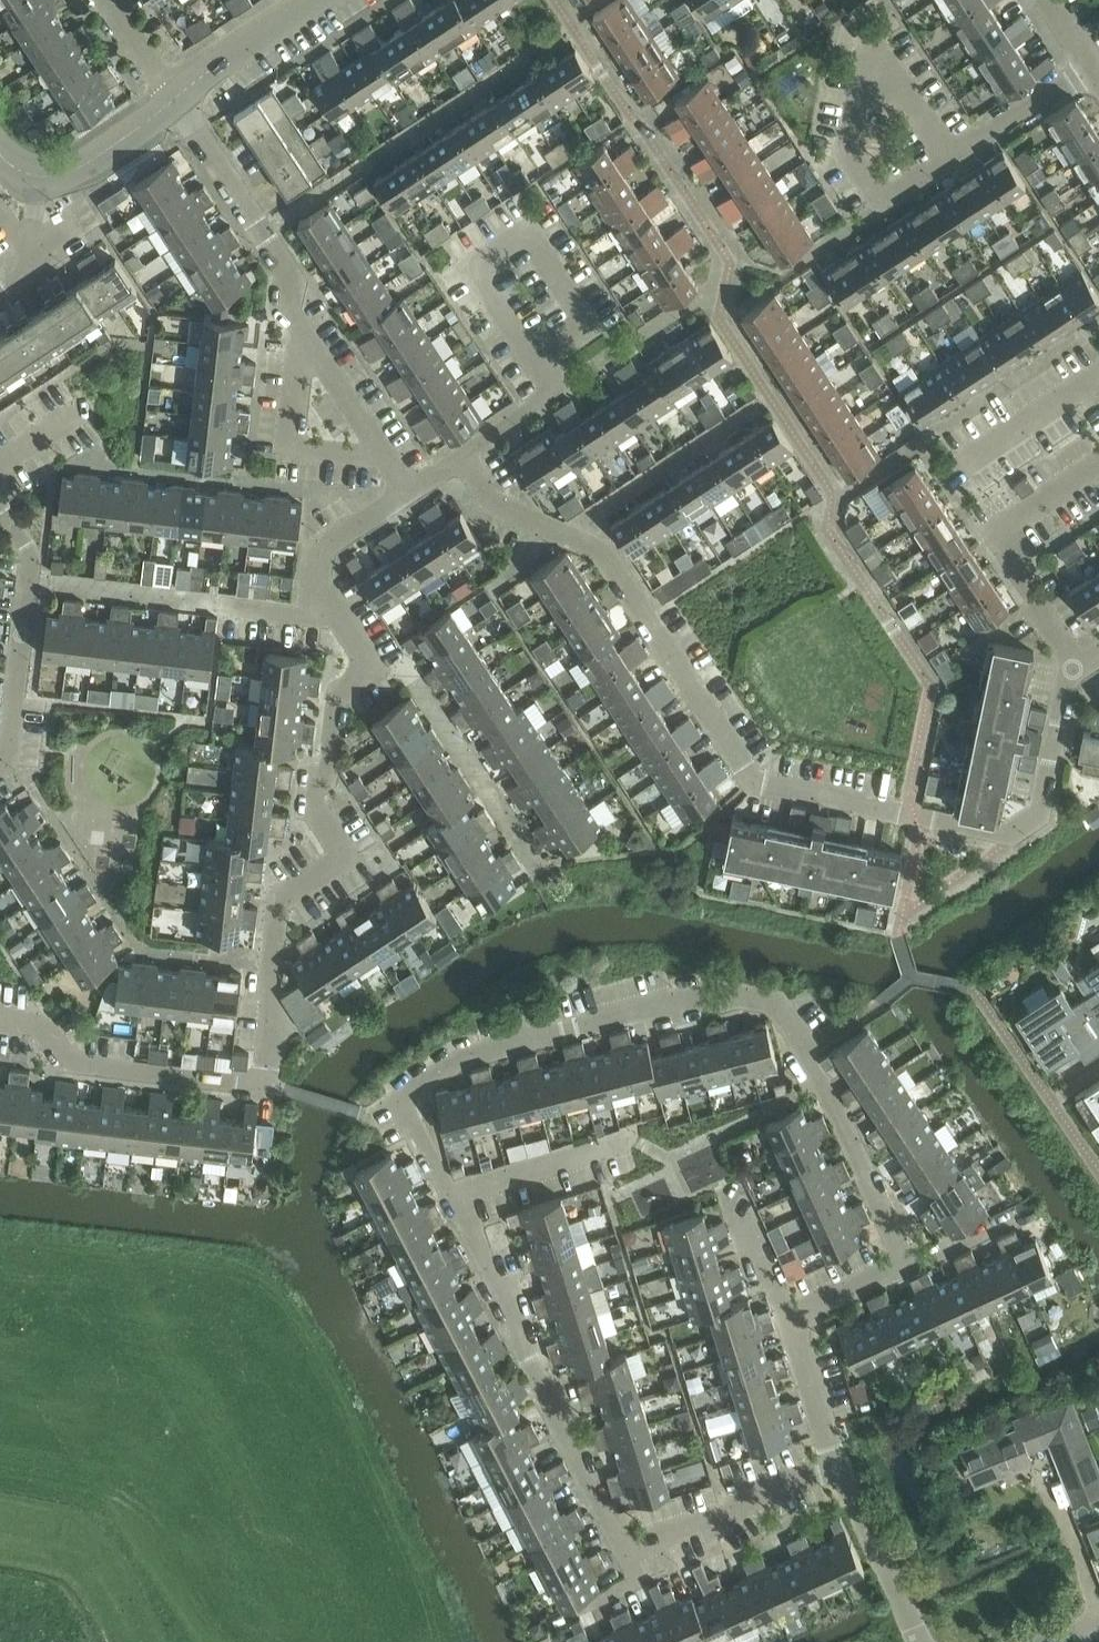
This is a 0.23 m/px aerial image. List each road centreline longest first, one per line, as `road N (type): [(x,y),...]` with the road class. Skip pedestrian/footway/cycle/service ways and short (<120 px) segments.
road 1 (residential): [(0,1019),(49,1025),(70,1062),(262,1084),(282,898),(350,854),(320,812),(337,695),(374,669),(339,615),(316,612)]
road 2 (unclassified): [(910,1266),(780,1003),(726,993),(464,1057),(405,1105),(458,1194)]
road 3 (unclassified): [(458,1194),(620,1539),(641,1545),(724,1518),(771,1486),(837,1466)]
road 4 (residential): [(915,815),(756,781),(605,551),(499,504),(465,456)]
road 5 (unclassified): [(952,157),(887,43),(848,147),(884,205)]
road 6 (residential): [(915,815),(1018,837),(1046,813),(1074,668)]
road 7 (unclassified): [(1074,668),(988,538),(1098,466)]
road 8 (unclassified): [(542,361),(482,268),(538,233),(597,325)]
road 9 (residential): [(316,612),(32,582)]
road 10 (unclassified): [(306,325),(289,277),(177,98)]
road 11 (unclassified): [(306,325),(292,446),(391,459)]
road 12 (unclassified): [(921,1641),(837,1466)]
road 13 (residential): [(0,763),(14,754),(32,582)]
road 14 (residential): [(458,1194),(631,1138)]
road 15 (unclassified): [(1098,379),(948,479)]
road 16 (tertiary): [(319,0),(234,50),(177,98)]
road 17 (unclassified): [(952,157),(1092,68)]
road 18 (unclassified): [(391,459),(306,325)]
road 19 (tertiary): [(177,98),(77,172),(43,174)]
road 20 (unclassified): [(465,456),(563,393),(542,361)]
road 21 (unclassified): [(837,1466),(788,1320)]
road 22 (unclassified): [(788,1320),(910,1266)]
road 23 (residential): [(788,1320),(734,1202)]
road 24 (unclassified): [(910,1266),(1023,1211)]

